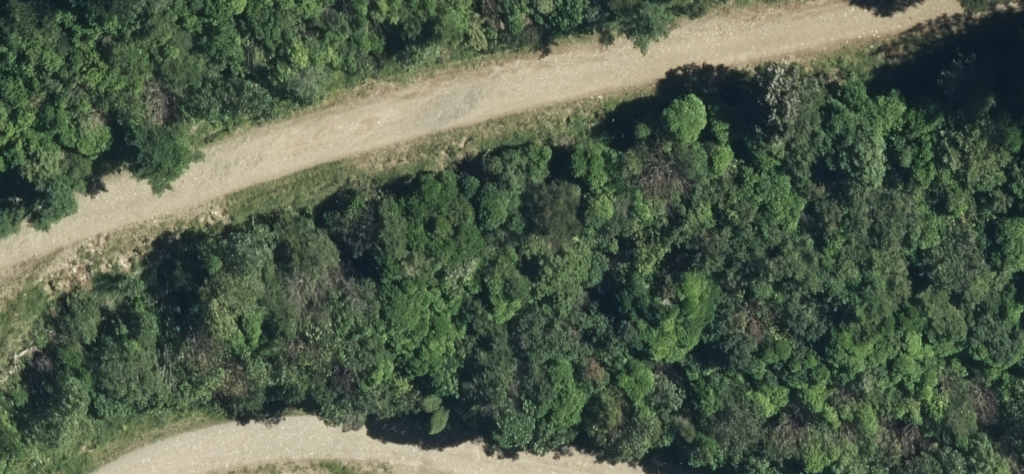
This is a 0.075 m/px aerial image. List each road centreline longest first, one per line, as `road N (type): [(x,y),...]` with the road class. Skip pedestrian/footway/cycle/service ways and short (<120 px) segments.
road 1 (track): [(0,253),(79,219),(373,137),(499,114),(616,73),(1023,0)]
road 2 (track): [(773,473),(542,440),(242,441),(118,473)]

